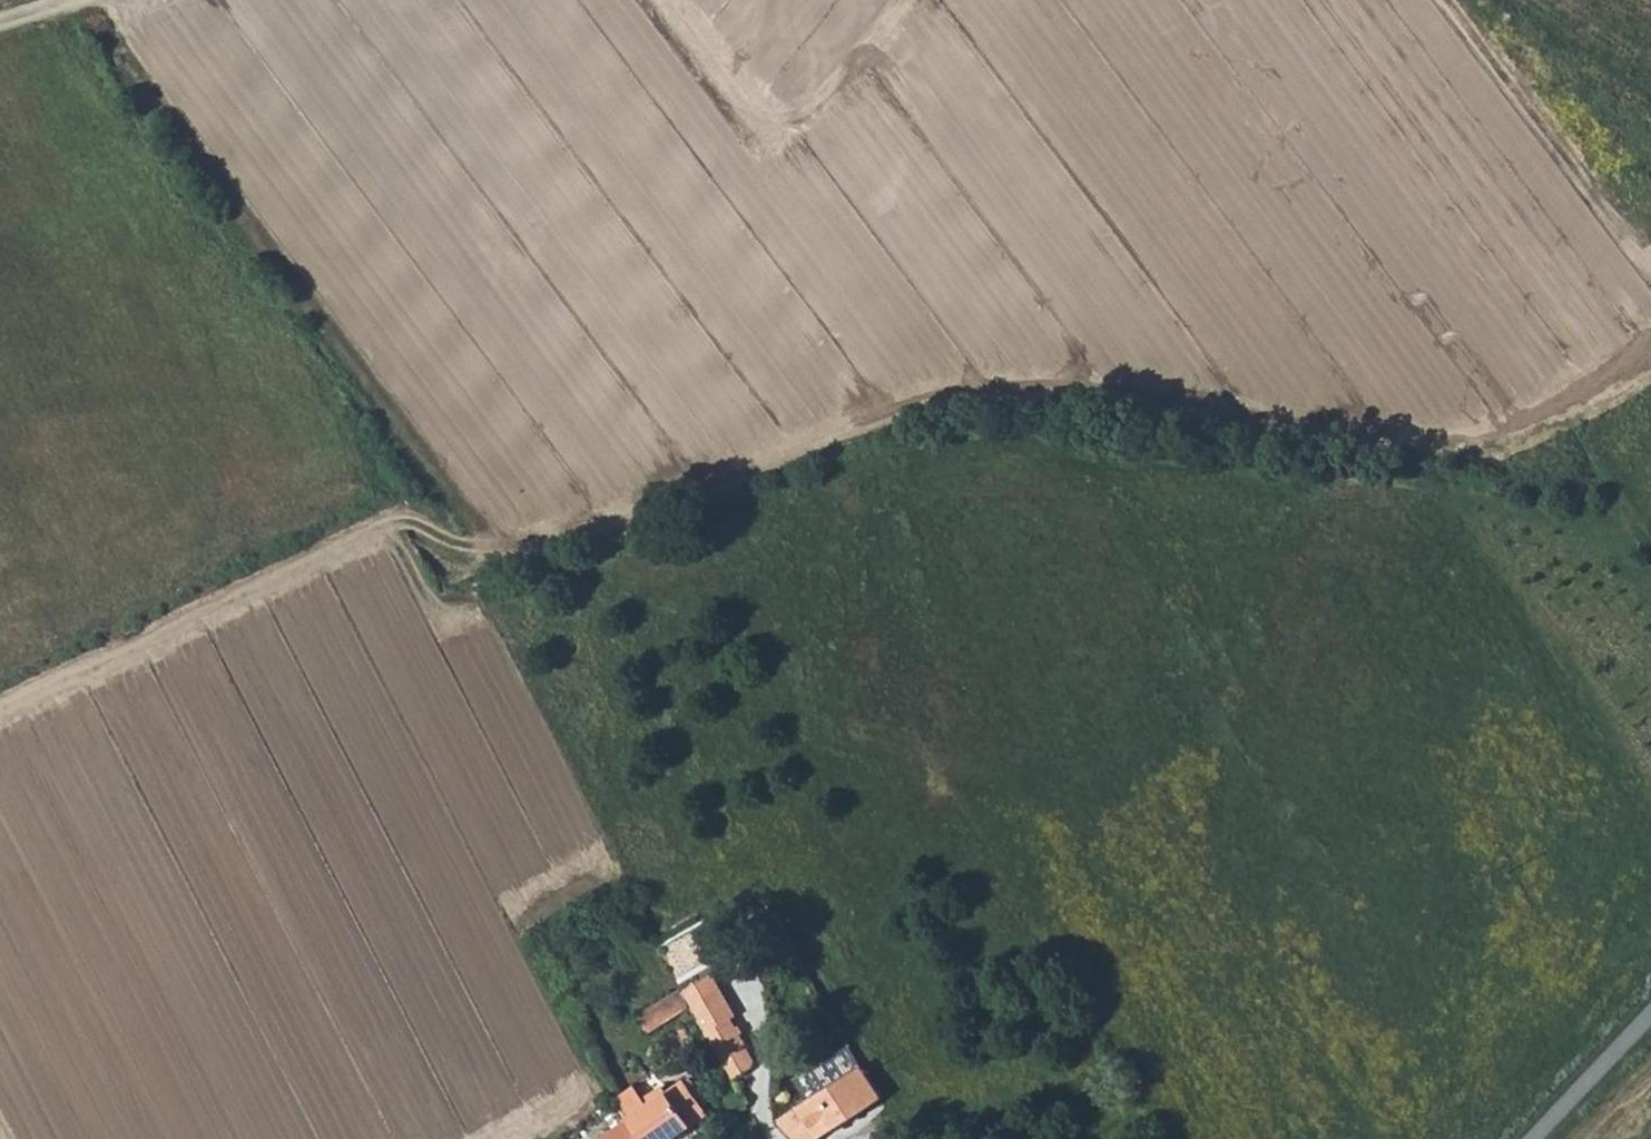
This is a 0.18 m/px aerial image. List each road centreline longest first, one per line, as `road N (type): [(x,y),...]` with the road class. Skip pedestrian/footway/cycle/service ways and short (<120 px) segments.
road 1 (track): [(0,706),(386,515),(463,543)]
road 2 (unclassified): [(1533,1138),(1650,1015)]

